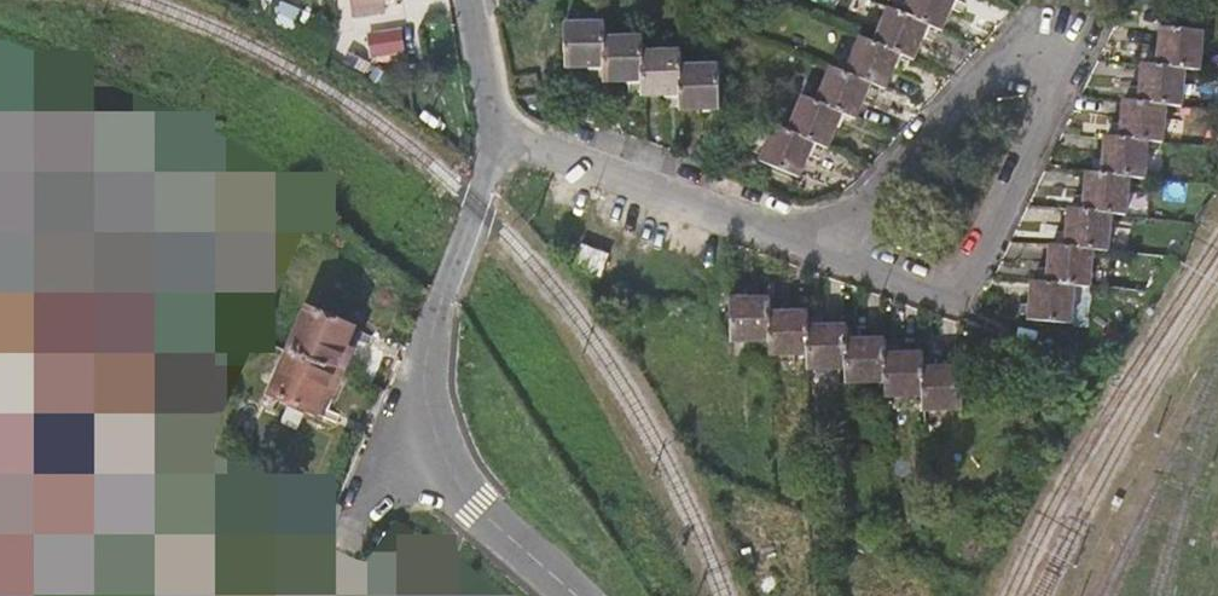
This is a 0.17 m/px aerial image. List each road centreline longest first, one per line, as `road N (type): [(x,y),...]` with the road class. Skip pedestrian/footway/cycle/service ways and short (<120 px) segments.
road 1 (unclassified): [(491,140),(420,363),(420,408),(428,455),(450,489),(562,595)]
road 2 (residential): [(820,256),(925,292),(960,278),(1065,79),(1064,66),(1046,50),(1020,47)]
road 3 (residential): [(491,140),(534,139),(820,256)]
road 4 (residential): [(1020,47),(820,256)]
road 5 (unclassified): [(470,0),(491,140)]

